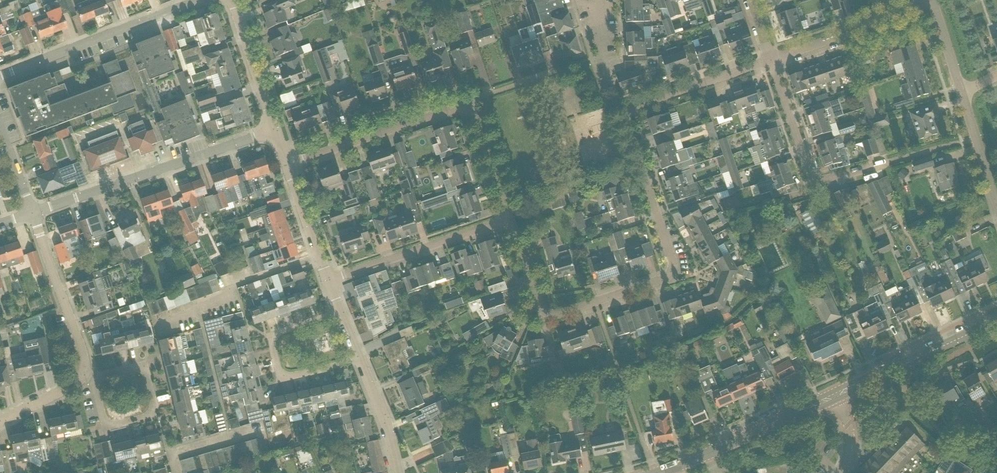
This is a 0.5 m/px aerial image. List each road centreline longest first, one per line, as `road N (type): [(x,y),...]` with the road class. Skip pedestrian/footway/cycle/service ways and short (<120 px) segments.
road 1 (residential): [(511,219),(544,313),(666,280),(672,261),(628,116),(638,105),(772,60)]
road 2 (residential): [(977,138),(818,180),(807,170),(772,60)]
road 3 (residential): [(32,213),(275,128)]
road 4 (residential): [(0,76),(200,0)]
road 5 (unclassified): [(656,472),(834,395)]
road 6 (residential): [(328,279),(511,219)]
road 7 (residential): [(288,166),(471,108)]
road 8 (residential): [(341,311),(277,333),(280,370),(293,377),(360,358)]
road 9 (residential): [(94,383),(144,366),(155,412),(105,425),(94,390)]
road 10 (unclassified): [(834,395),(996,318)]
road 11 (residential): [(83,375),(85,358),(32,213)]
road 12 (residential): [(772,60),(922,0)]
road 13 (unclassified): [(275,128),(231,0)]
road 14 (unclassified): [(396,472),(360,358)]

